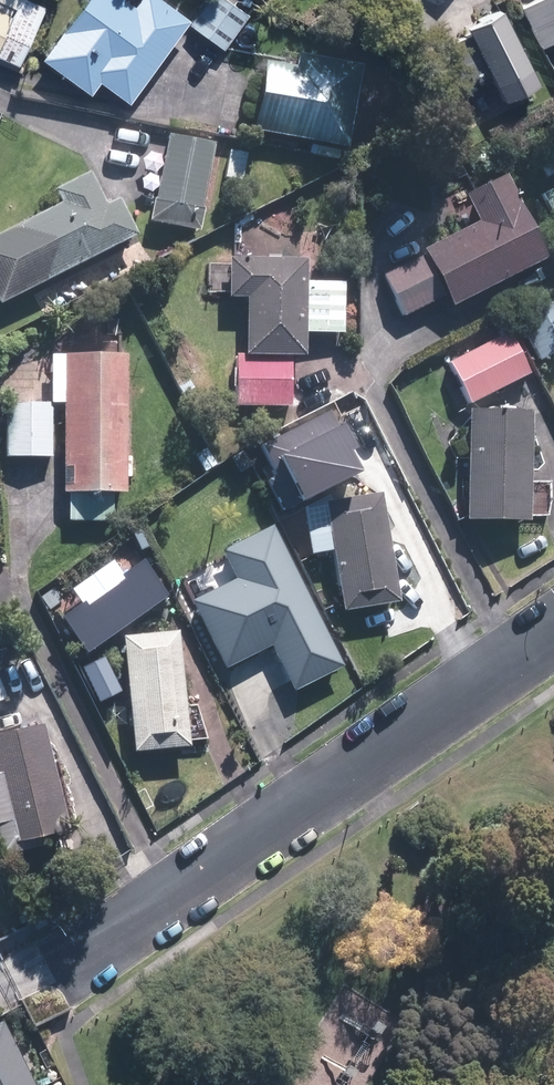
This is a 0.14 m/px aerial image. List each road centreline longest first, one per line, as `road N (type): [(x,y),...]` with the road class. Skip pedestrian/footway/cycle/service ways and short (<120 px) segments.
road 1 (residential): [(62,961),(553,631)]

